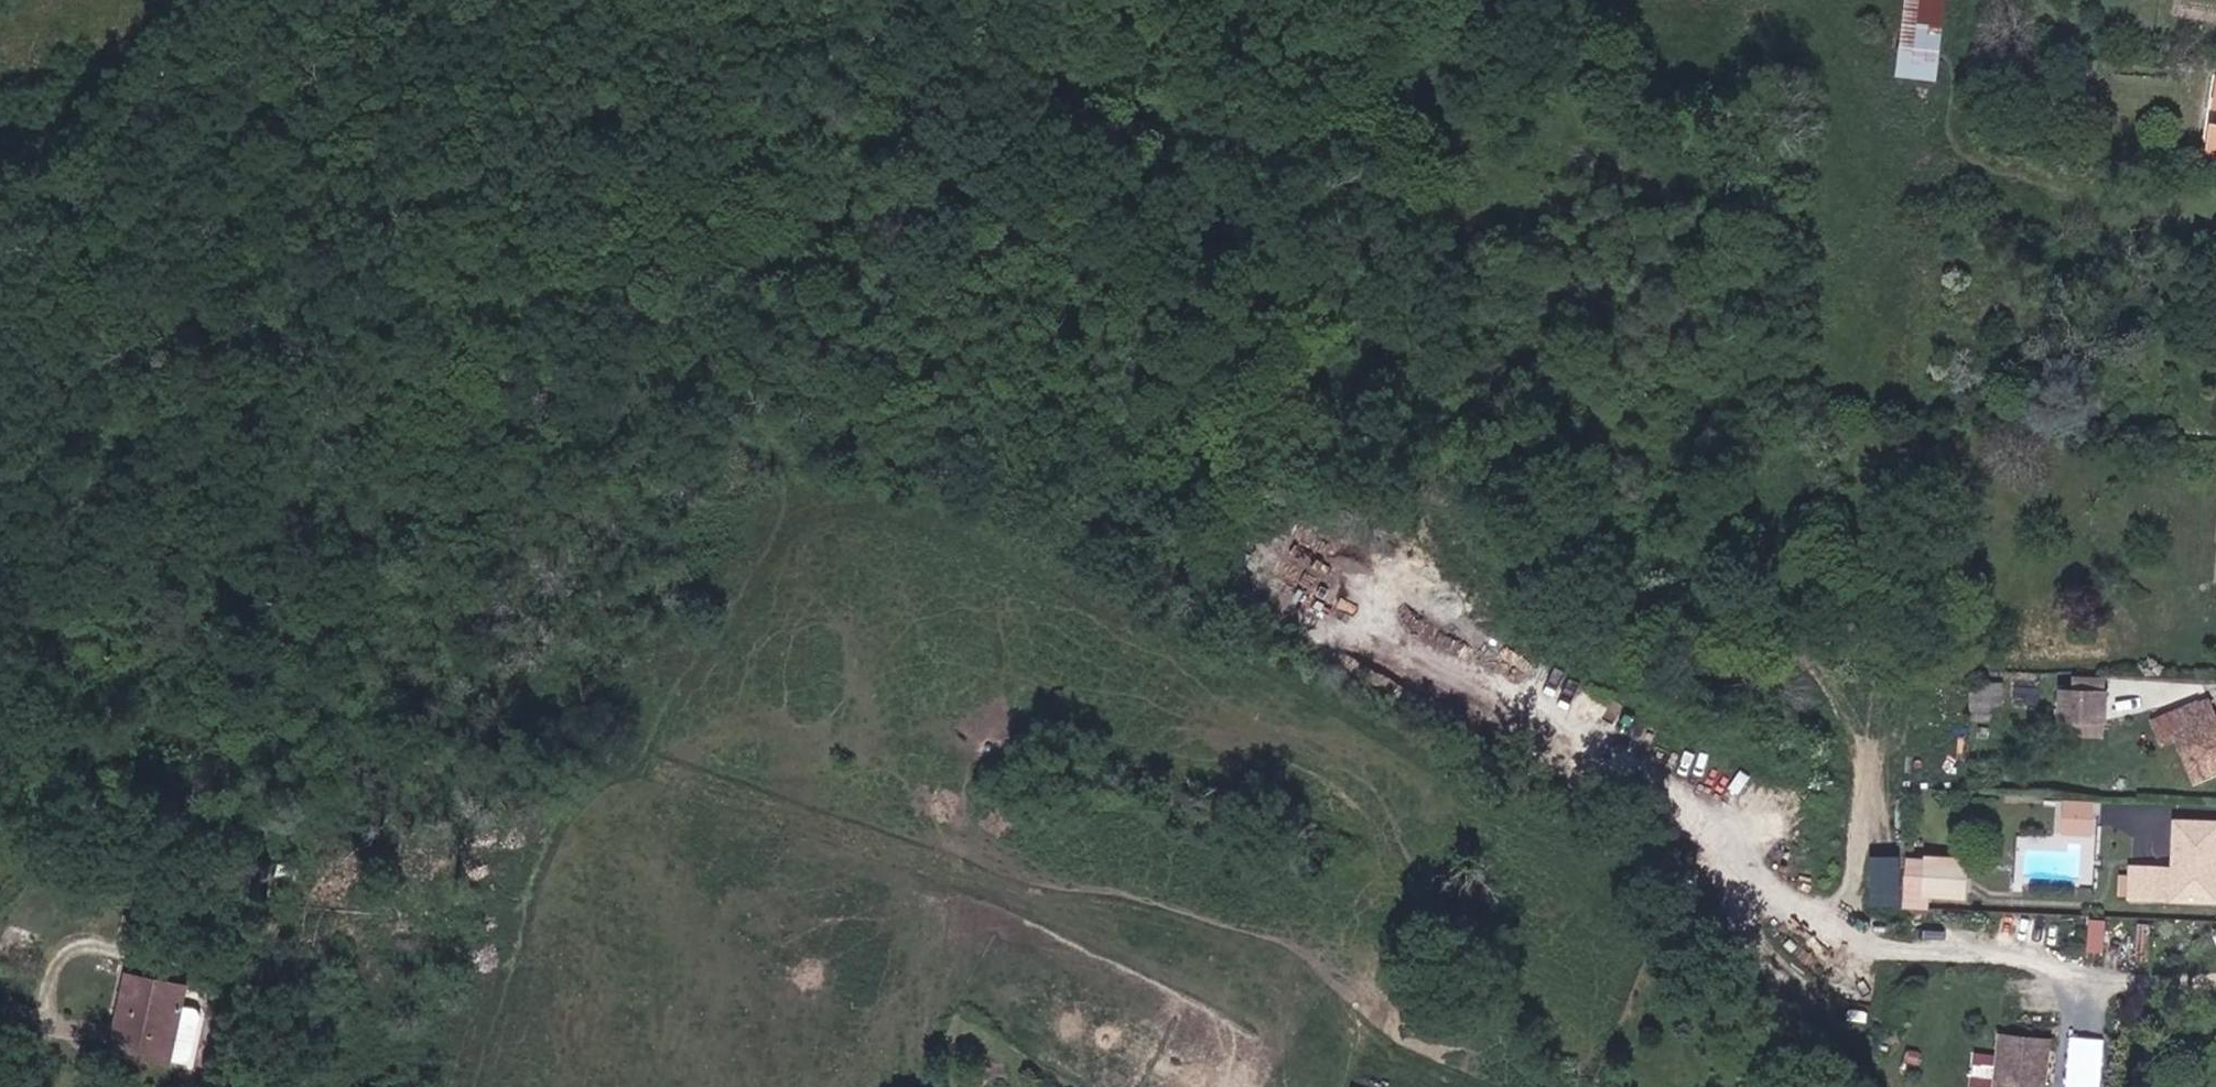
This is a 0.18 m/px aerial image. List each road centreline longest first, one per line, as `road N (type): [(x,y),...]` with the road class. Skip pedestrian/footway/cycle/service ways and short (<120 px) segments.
road 1 (track): [(2215,987),(2103,987),(2017,963),(1877,952),(1826,925),(1729,838)]

